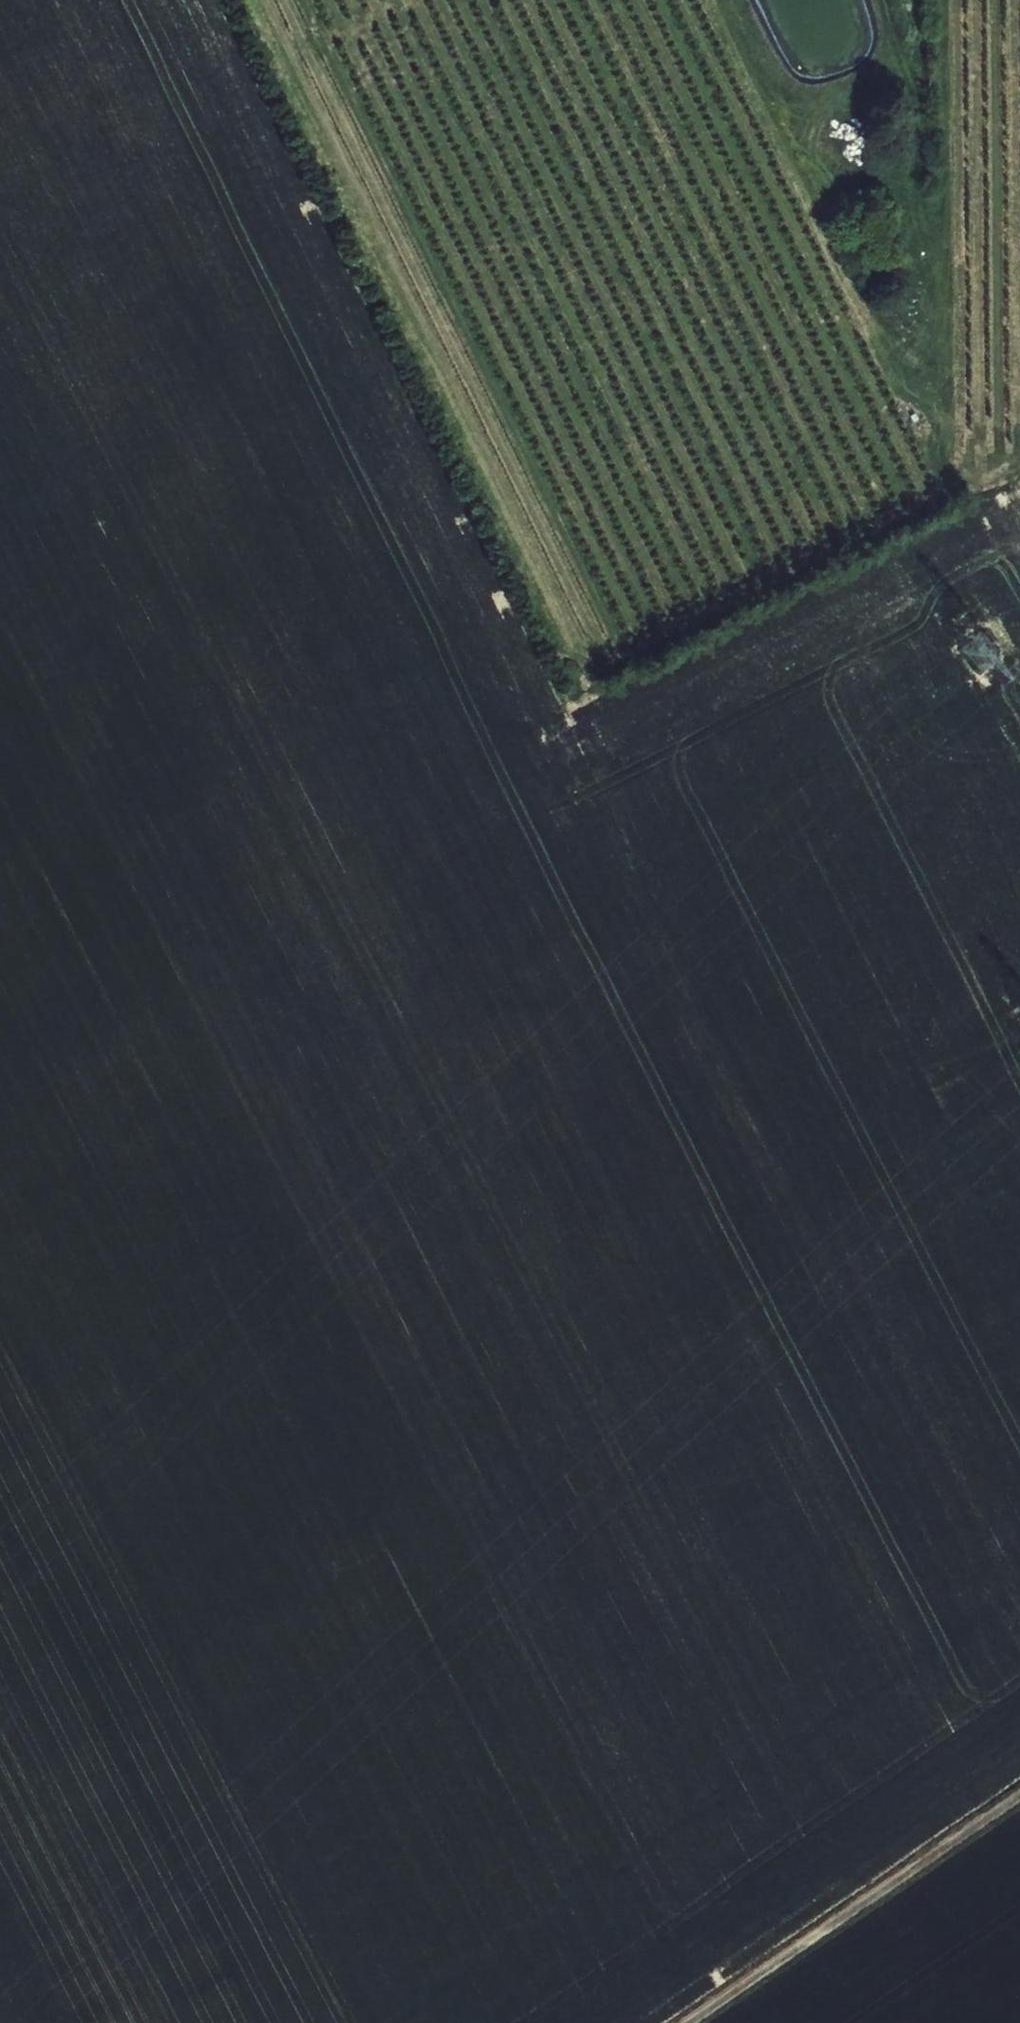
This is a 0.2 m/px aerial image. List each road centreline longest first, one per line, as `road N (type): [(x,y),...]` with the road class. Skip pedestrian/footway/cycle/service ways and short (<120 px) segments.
road 1 (track): [(683,2022),(1019,1794)]
road 2 (track): [(417,0),(295,61)]

